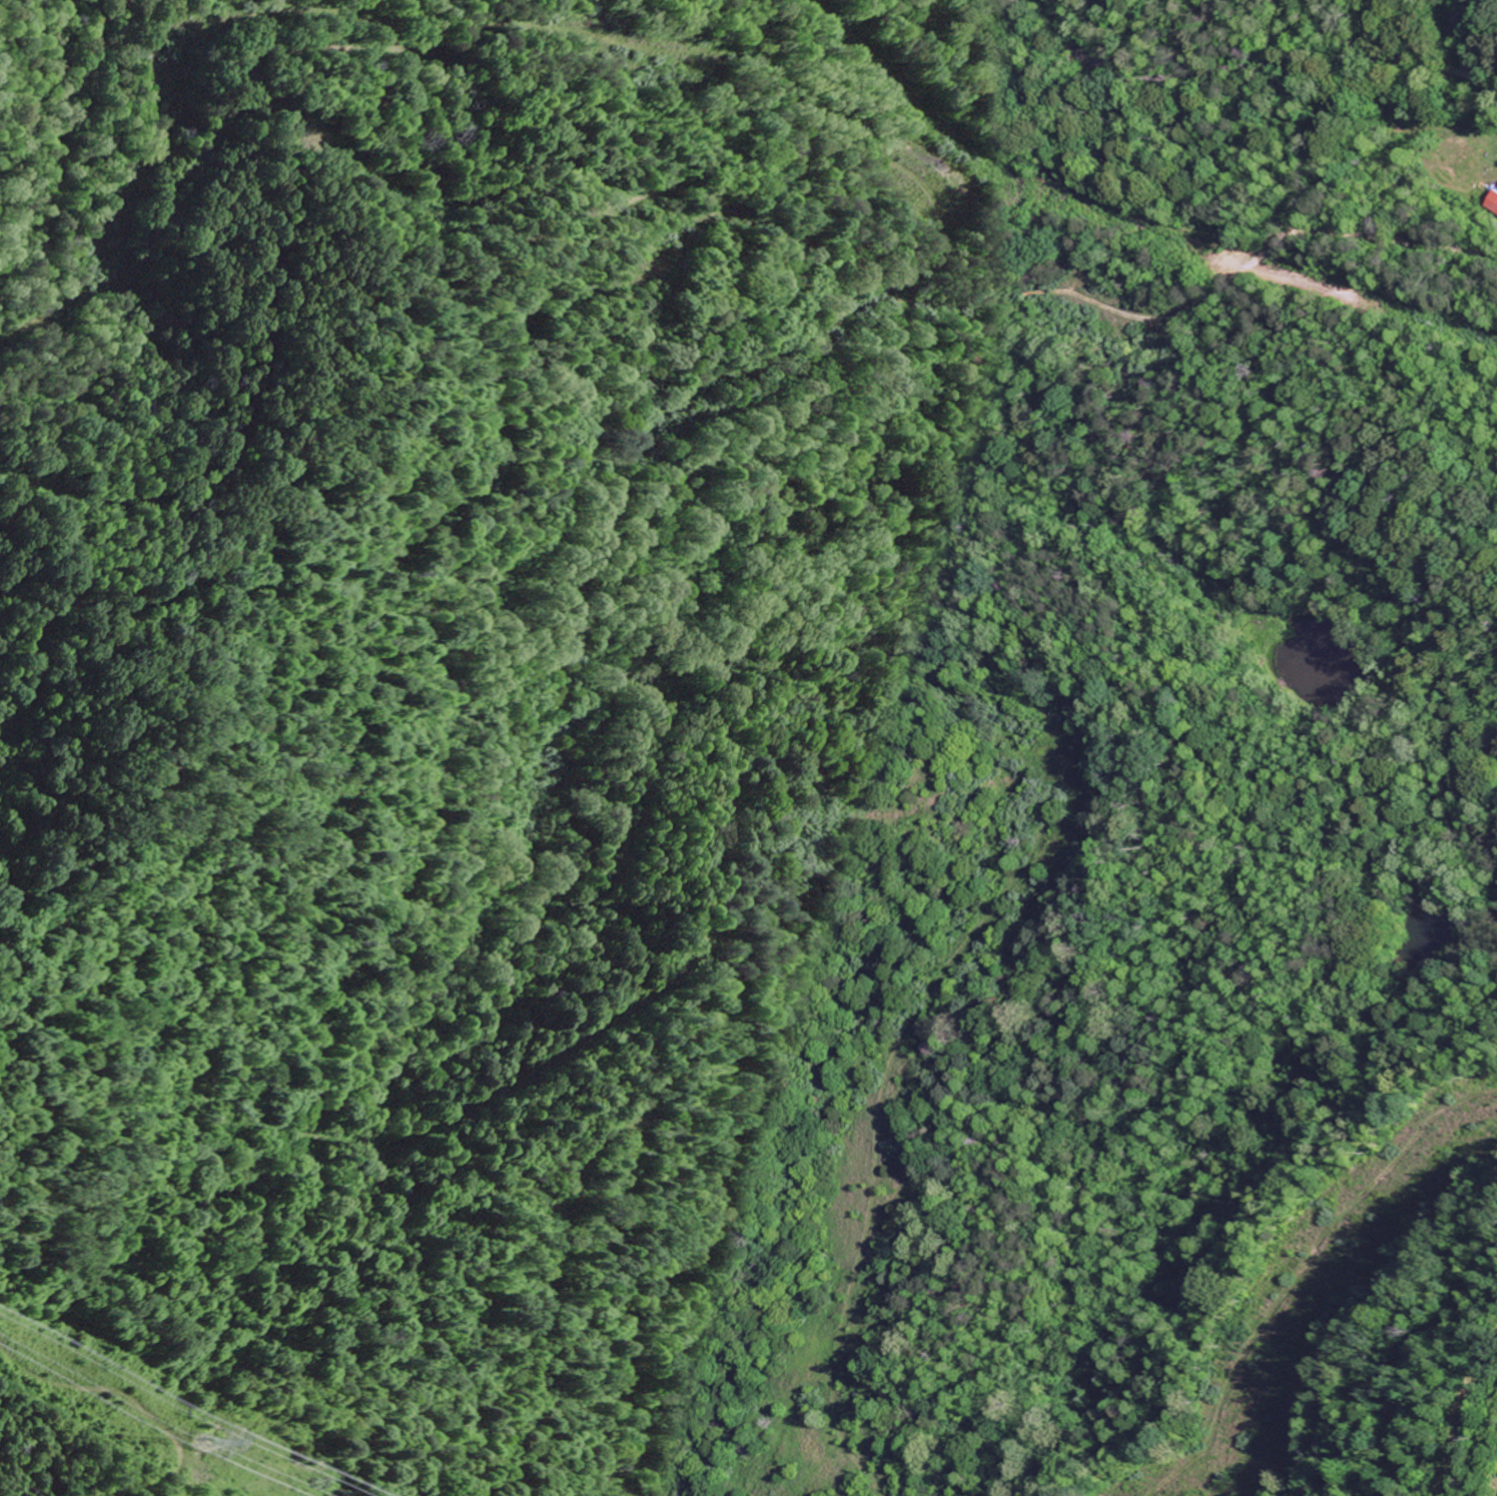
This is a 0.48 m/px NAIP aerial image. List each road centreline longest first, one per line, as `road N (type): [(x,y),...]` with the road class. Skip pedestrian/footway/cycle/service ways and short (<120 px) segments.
road 1 (residential): [(1496,83),(1432,62),(1330,56),(1140,81),(1062,47),(1001,0)]

